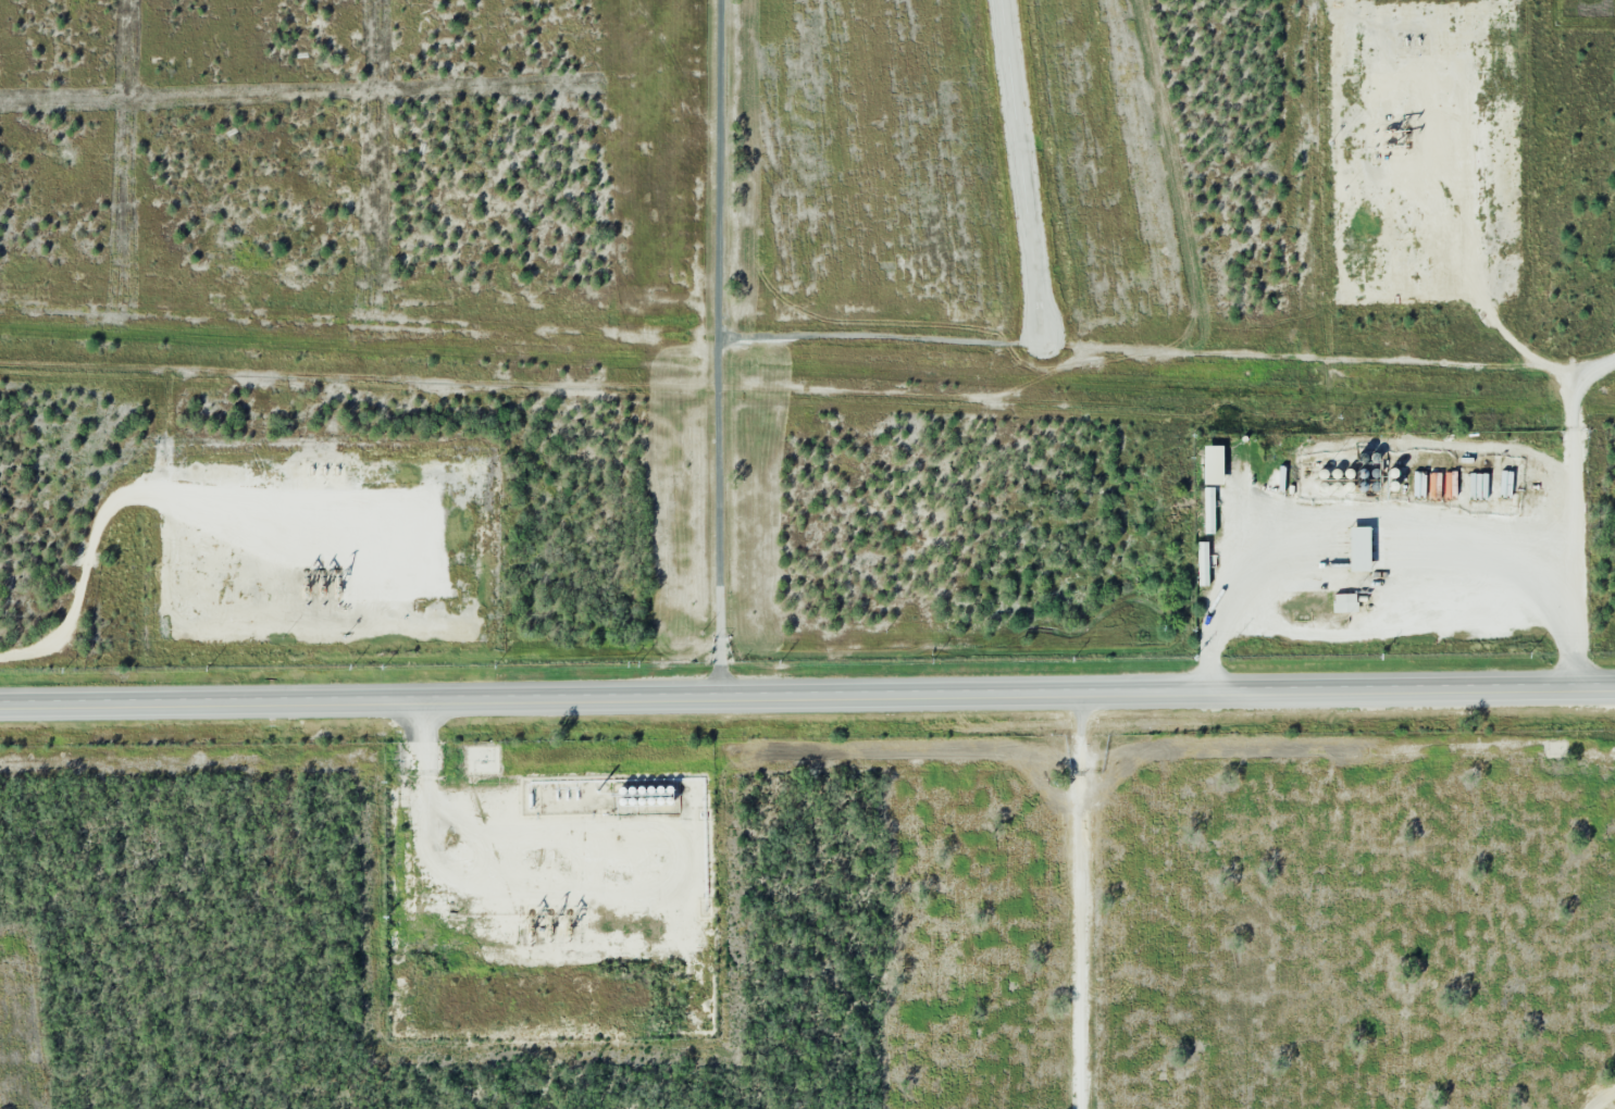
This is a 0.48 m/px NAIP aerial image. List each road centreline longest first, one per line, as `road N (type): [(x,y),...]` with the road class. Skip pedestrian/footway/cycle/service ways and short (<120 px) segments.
road 1 (primary): [(0,709),(1614,696)]
road 2 (track): [(1085,701),(1081,1108)]
road 3 (track): [(1614,366),(1577,386),(1585,696)]

